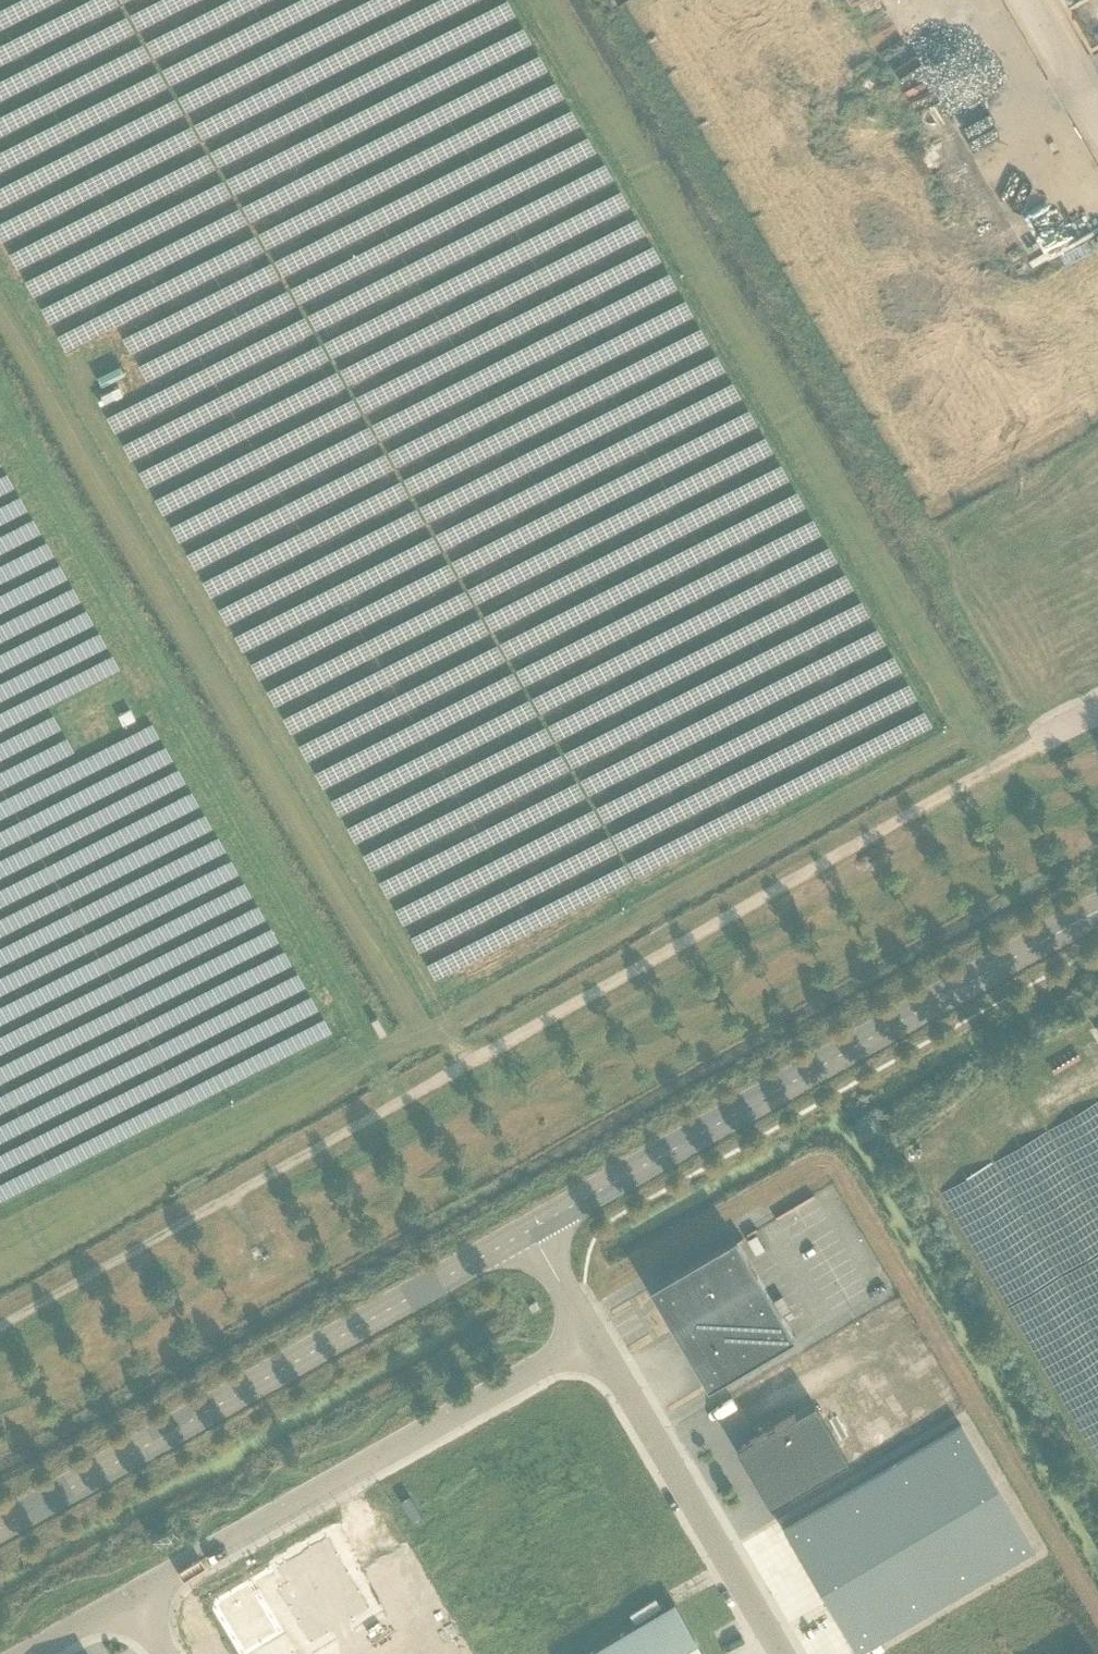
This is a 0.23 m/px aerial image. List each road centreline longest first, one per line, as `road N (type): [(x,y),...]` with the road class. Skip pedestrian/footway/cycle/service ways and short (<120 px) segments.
road 1 (track): [(1035,743),(0,1325)]
road 2 (track): [(397,1103),(0,407)]
road 3 (primary): [(529,1229),(1097,911)]
road 4 (primary): [(0,1528),(529,1229)]
road 5 (unclassified): [(129,1594),(593,1336)]
road 6 (unclassified): [(593,1336),(781,1653)]
road 7 (unclassified): [(1097,118),(1030,0)]
road 8 (unclassified): [(529,1229),(593,1336)]
road 9 (unclassified): [(25,1653),(129,1594)]

